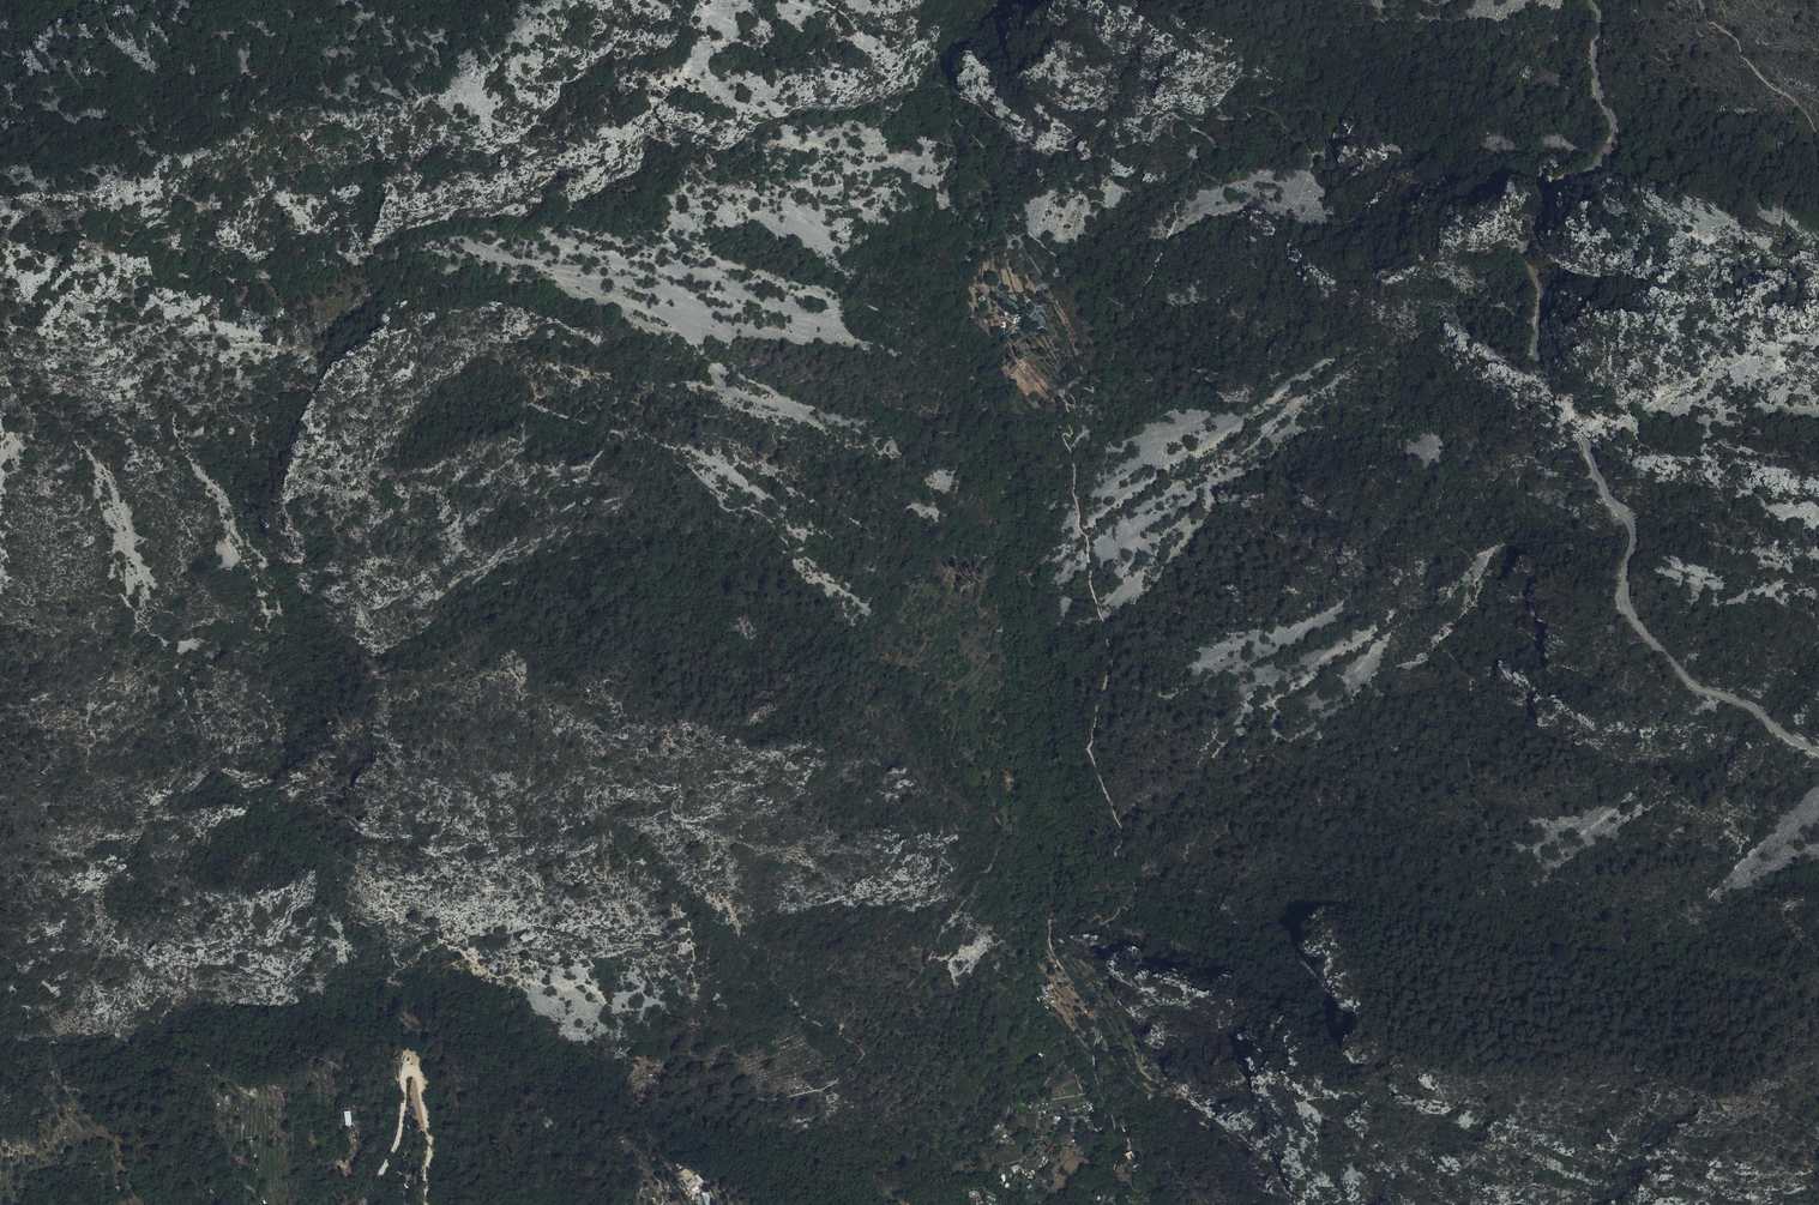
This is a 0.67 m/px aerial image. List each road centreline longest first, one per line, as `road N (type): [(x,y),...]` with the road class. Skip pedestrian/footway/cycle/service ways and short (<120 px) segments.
road 1 (tertiary): [(1591,0),(1599,20),(1597,82),(1614,146),(1599,167),(1554,192),(1531,224),(1541,297),(1538,363),(1574,416),(1610,502),(1632,526),(1627,609),(1692,683),(1750,707),(1818,751)]
road 2 (track): [(365,1204),(394,1153),(404,1076),(414,1069),(430,1141),(428,1204)]

